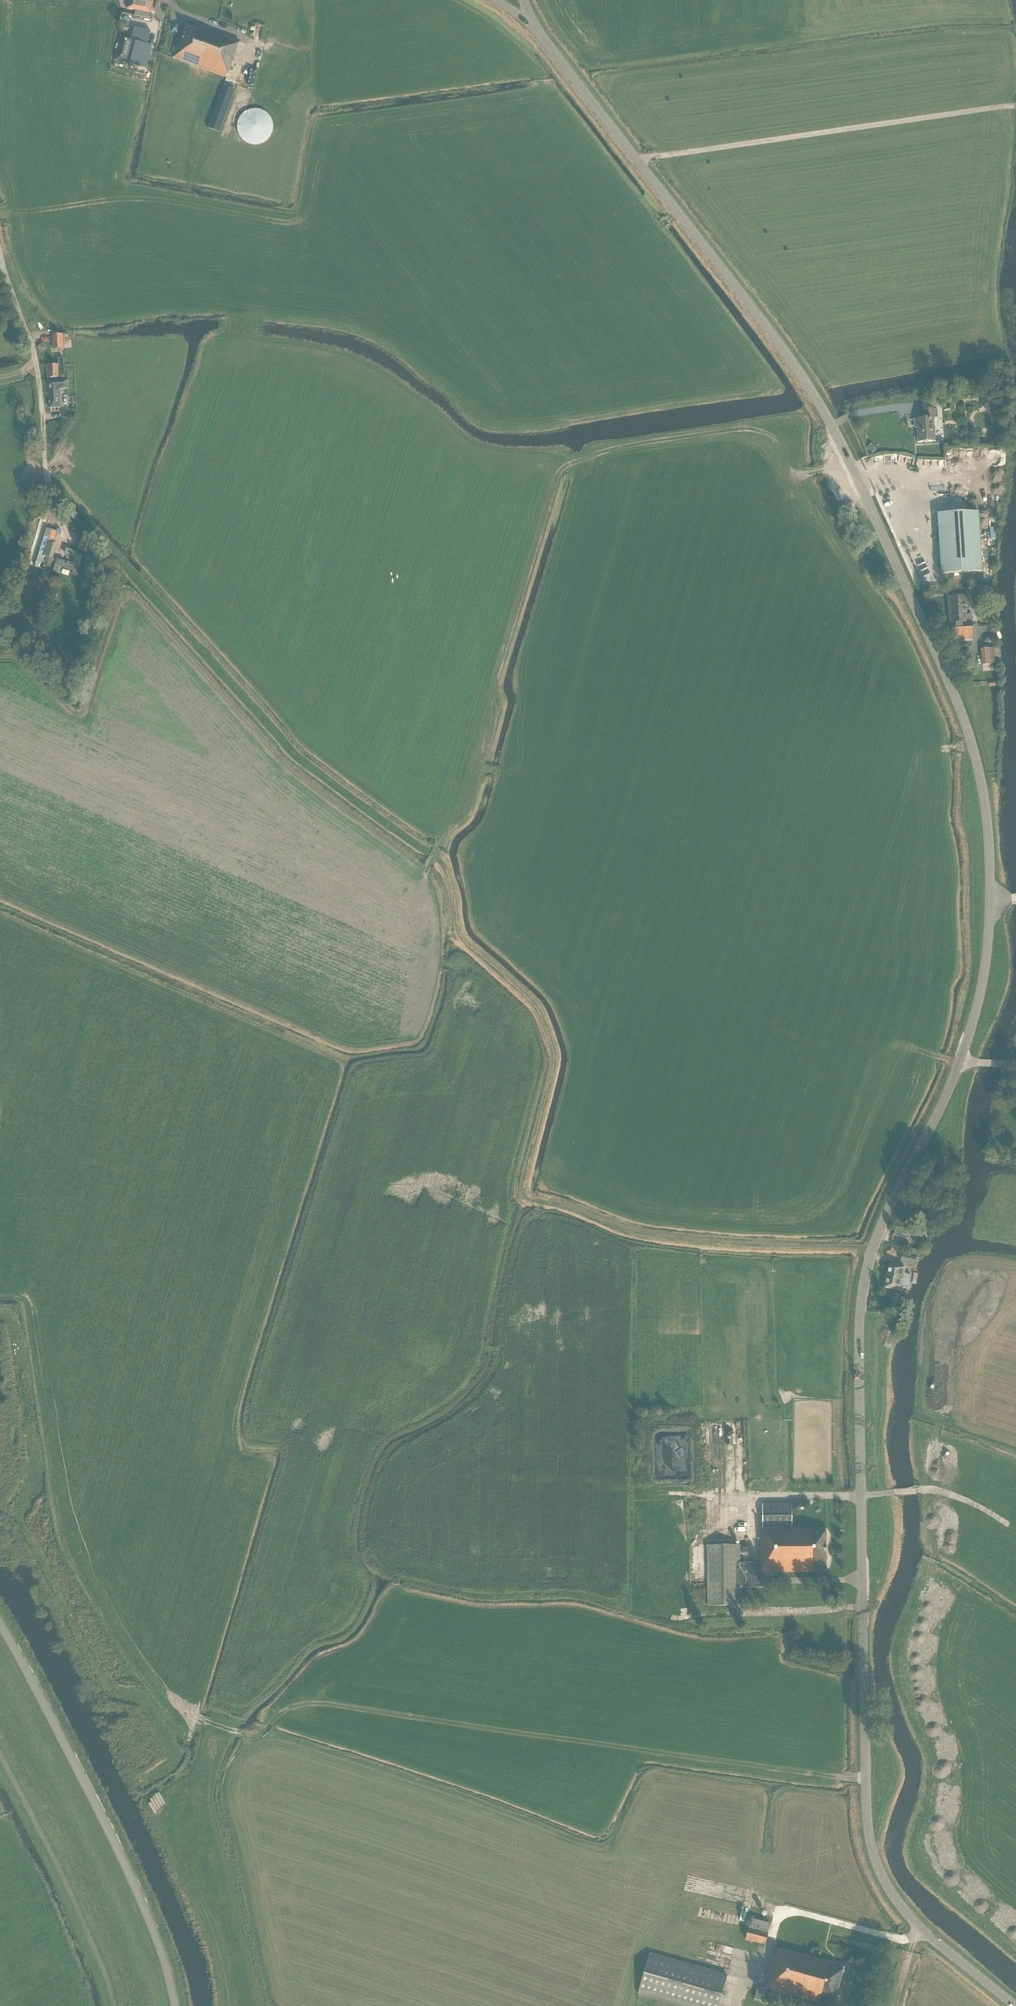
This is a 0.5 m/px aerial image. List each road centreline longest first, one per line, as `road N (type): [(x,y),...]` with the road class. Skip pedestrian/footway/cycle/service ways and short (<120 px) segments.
road 1 (tertiary): [(1015,2005),(902,1908),(876,1861),(865,1805),(861,1297),(880,1220),(928,1132),(974,1017),(990,900),(980,775),(924,624),(799,373),(532,27)]
road 2 (track): [(873,1247),(657,1238),(526,1198),(552,1046),(536,1007),(458,936),(444,866),(294,752),(47,477)]
road 3 (unclassified): [(175,2005),(131,1878),(0,1623)]

